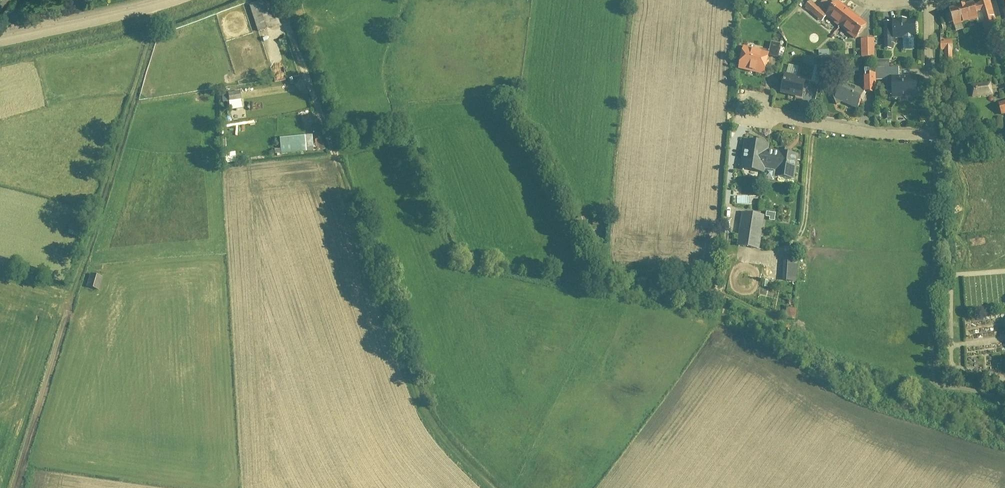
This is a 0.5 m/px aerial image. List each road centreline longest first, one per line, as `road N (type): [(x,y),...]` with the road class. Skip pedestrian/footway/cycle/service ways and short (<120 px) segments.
road 1 (residential): [(750,110),(874,134),(929,136),(932,0)]
road 2 (residential): [(168,0),(0,43)]

